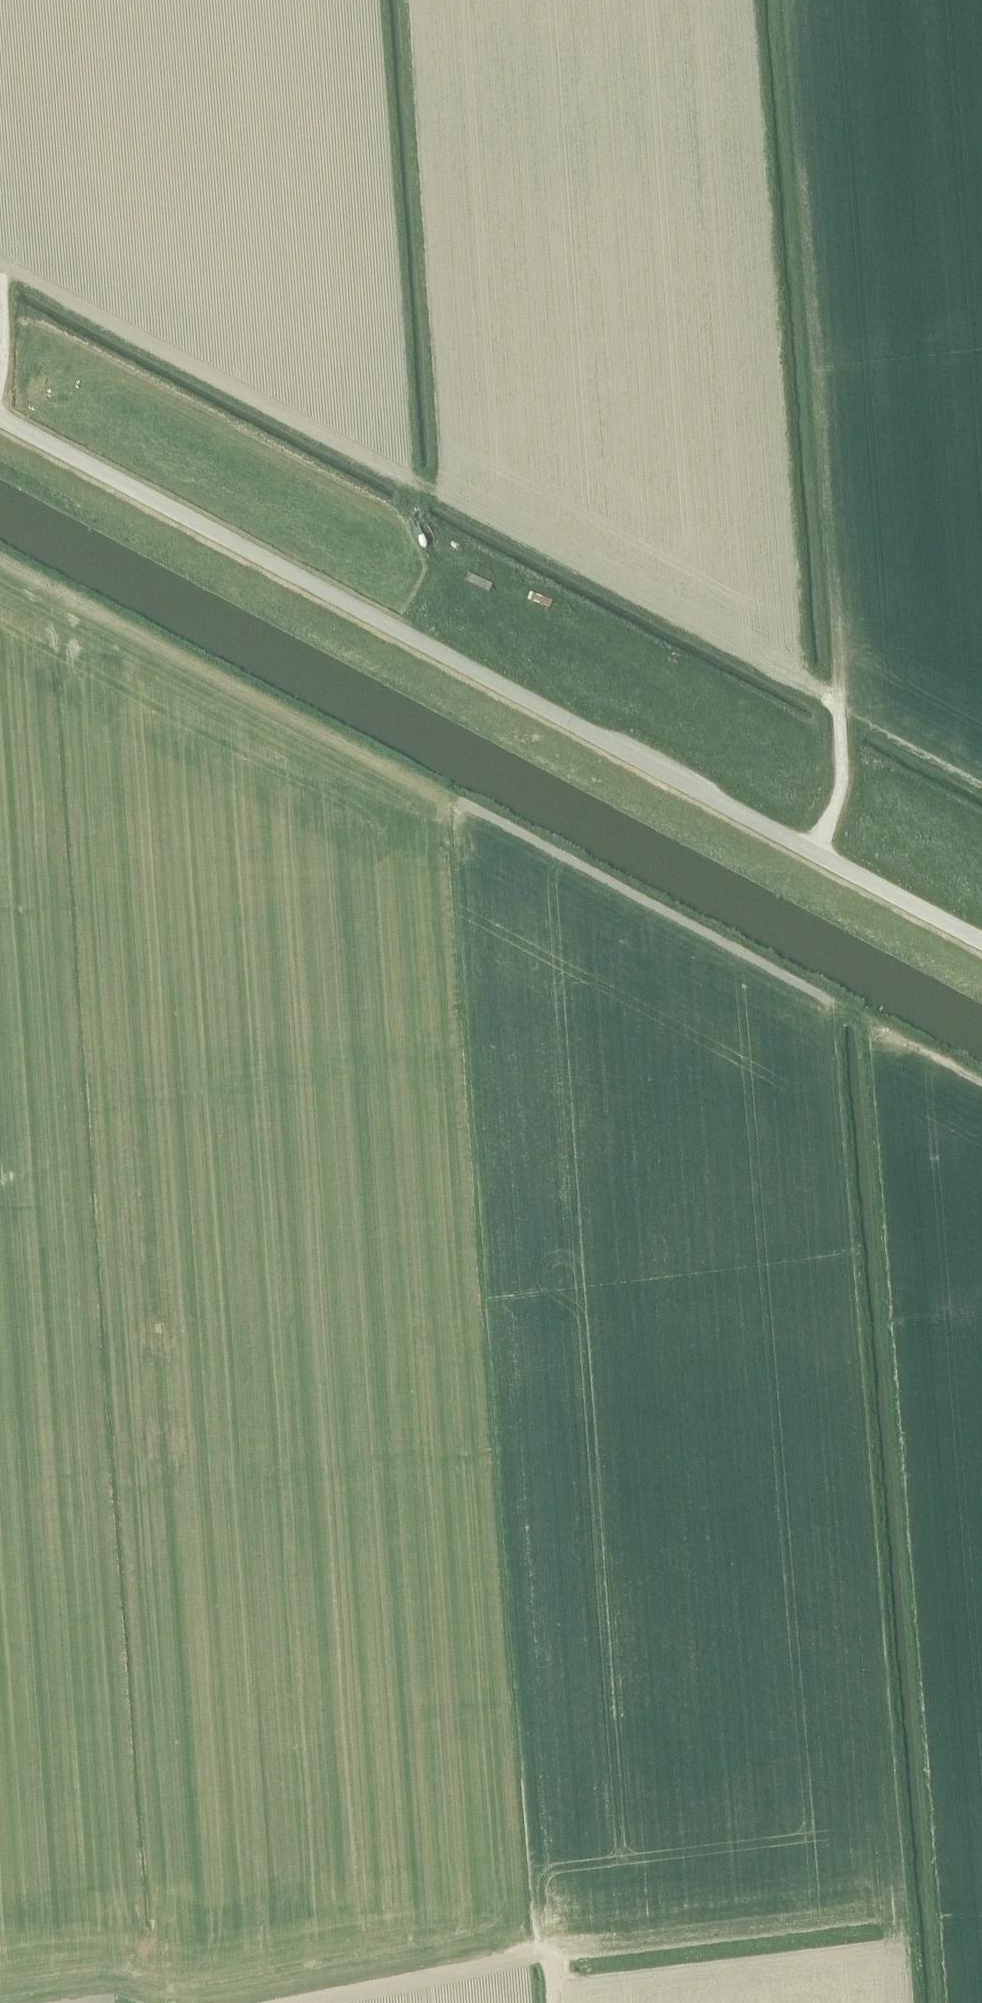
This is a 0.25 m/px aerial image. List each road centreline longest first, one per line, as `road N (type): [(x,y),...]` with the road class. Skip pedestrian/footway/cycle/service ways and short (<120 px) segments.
road 1 (unclassified): [(981,942),(0,419)]

